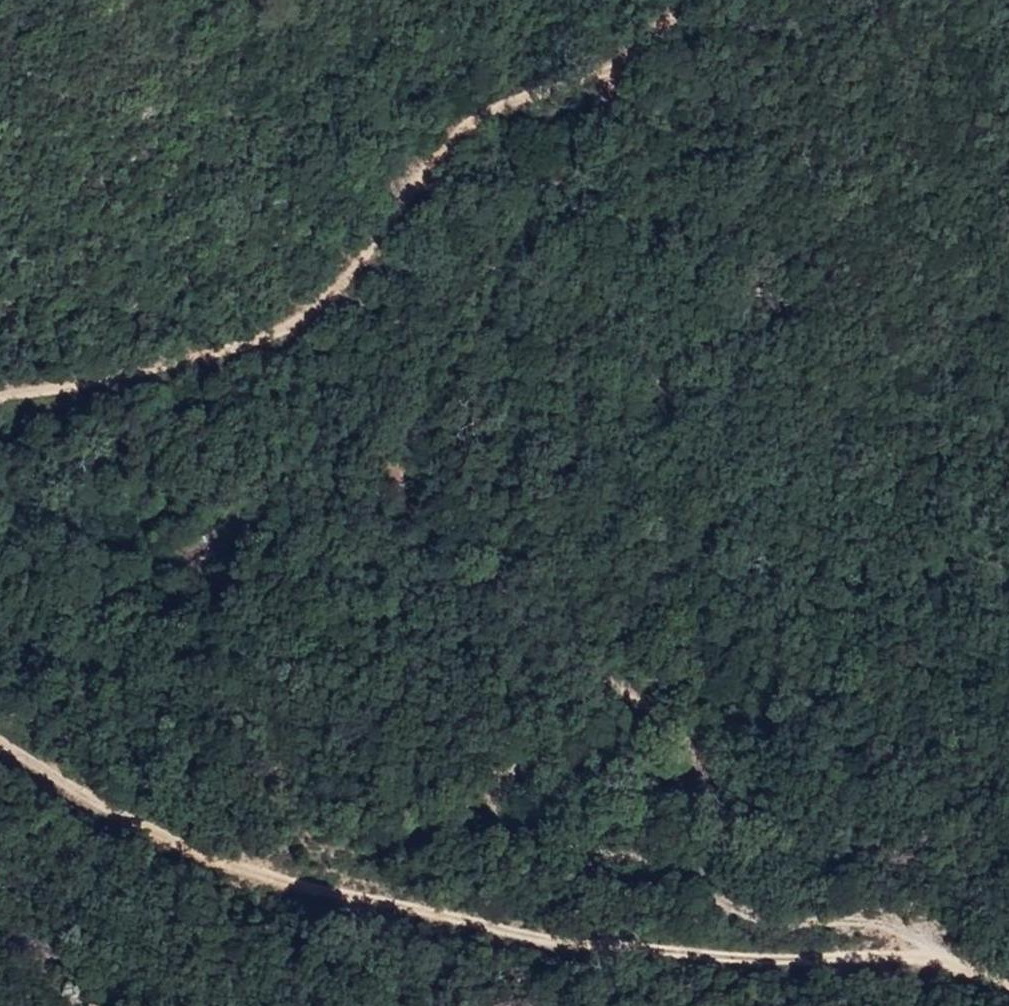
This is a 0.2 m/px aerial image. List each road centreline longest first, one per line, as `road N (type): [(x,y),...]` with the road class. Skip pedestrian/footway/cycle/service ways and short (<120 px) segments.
road 1 (track): [(1008,987),(938,961),(904,927),(788,923),(714,897),(677,866),(530,832),(496,814),(488,787),(514,768),(659,781),(697,774),(696,748),(659,706),(572,662),(484,587),(416,504),(409,444),(494,285),(634,66)]
road 2 (track): [(0,738),(175,844),(307,891),(507,936),(726,959),(938,961)]
road 3 (track): [(634,66),(508,105),(457,134),(405,179),(324,298),(281,331),(223,353),(0,396)]

